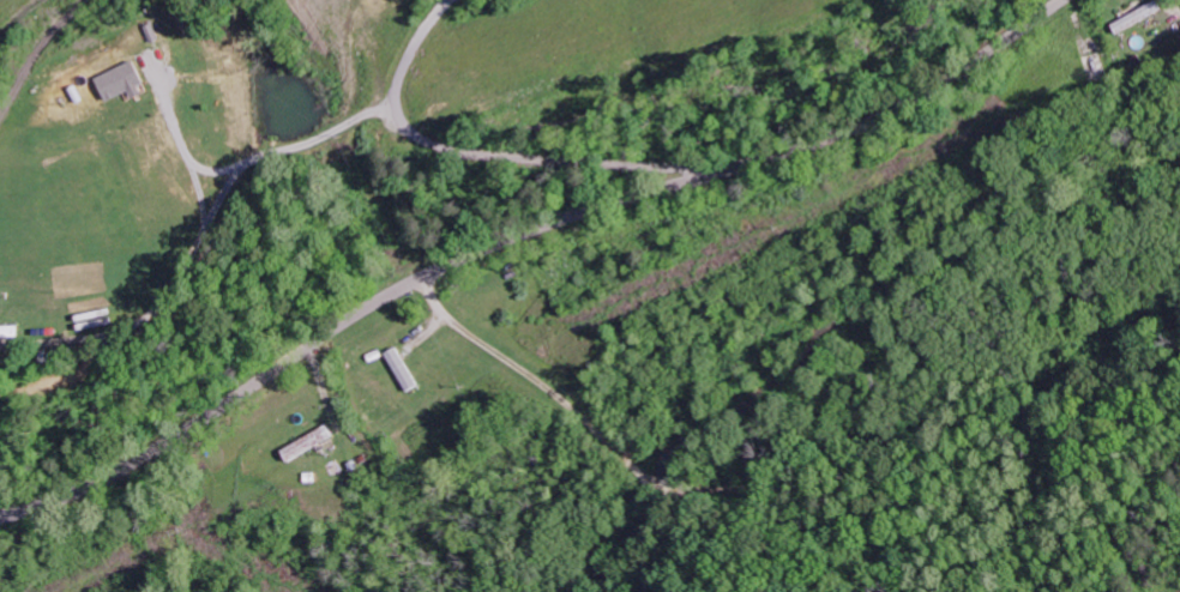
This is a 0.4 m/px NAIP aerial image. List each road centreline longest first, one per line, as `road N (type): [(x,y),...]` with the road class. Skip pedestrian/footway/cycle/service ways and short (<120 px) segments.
road 1 (residential): [(0,516),(181,430),(305,355),(396,284),(1050,0)]

